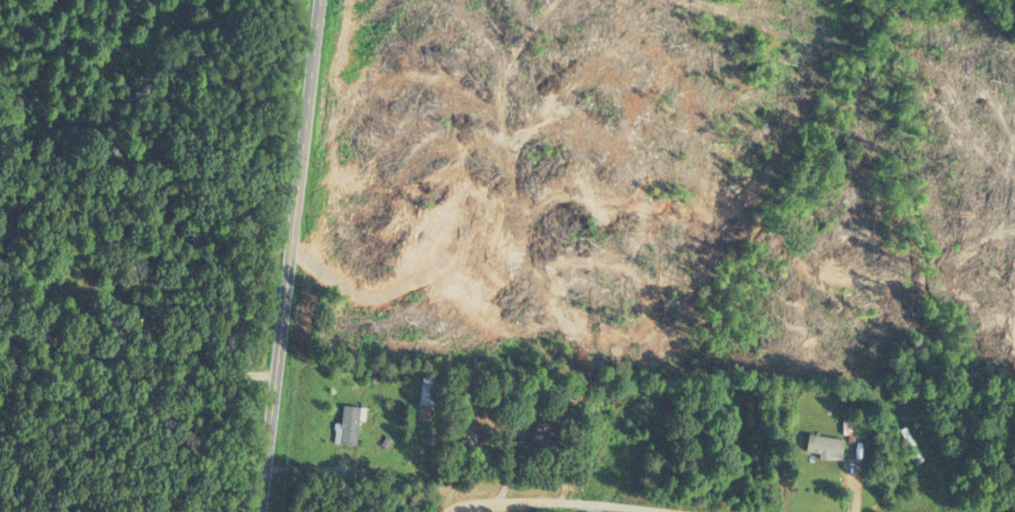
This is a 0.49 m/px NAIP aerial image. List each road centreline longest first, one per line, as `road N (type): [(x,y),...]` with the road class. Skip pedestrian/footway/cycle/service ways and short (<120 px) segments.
road 1 (tertiary): [(255,511),(318,0)]
road 2 (residential): [(454,511),(580,503),(660,511)]

